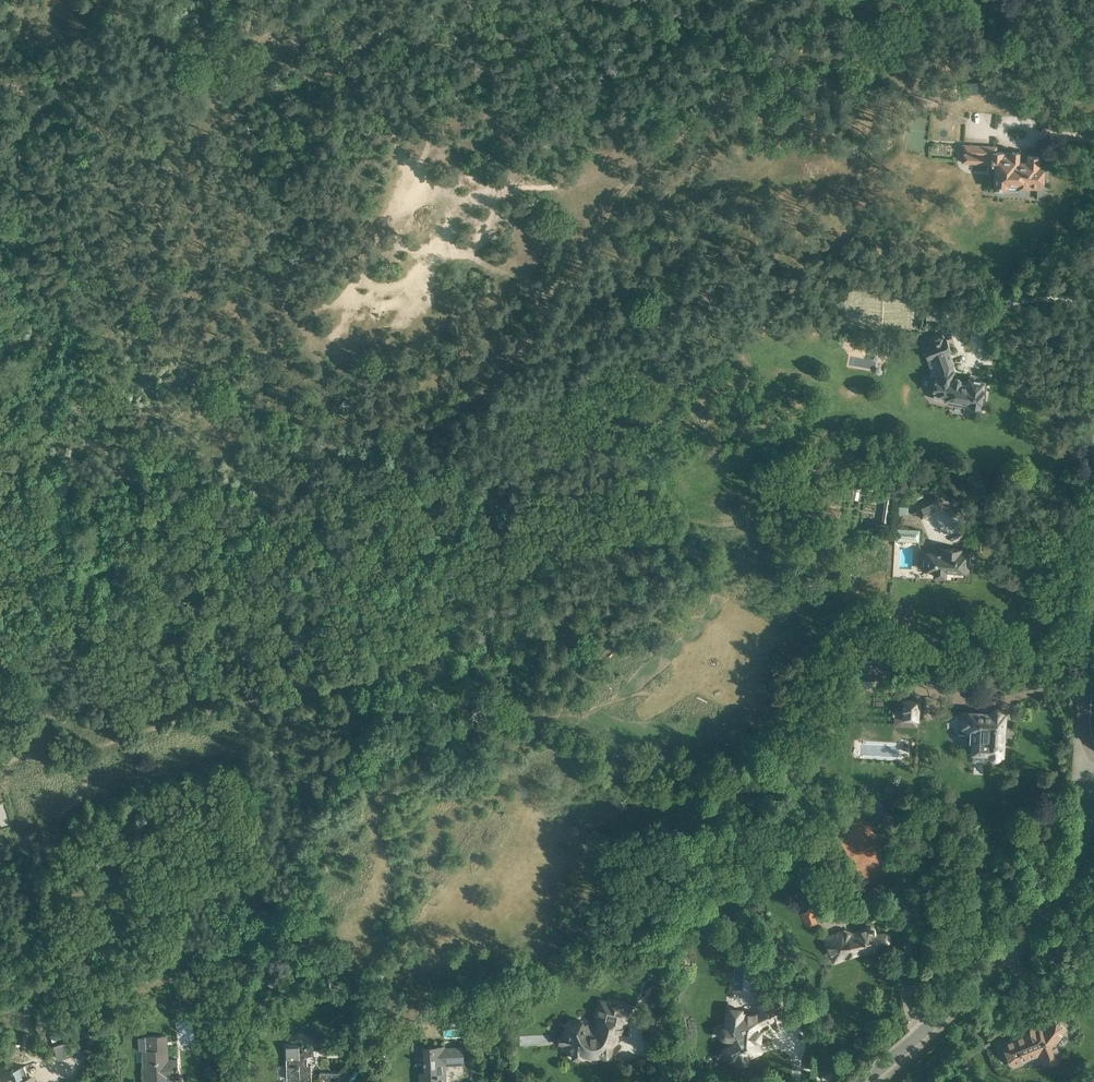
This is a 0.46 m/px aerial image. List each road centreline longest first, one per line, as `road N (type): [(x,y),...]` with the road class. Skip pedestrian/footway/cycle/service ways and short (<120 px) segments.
road 1 (track): [(750,38),(757,47),(638,176),(512,361),(472,399),(433,411),(368,410),(332,385),(333,356)]
road 2 (unclassified): [(859,1081),(942,1012),(1073,872),(1087,765),(1093,758)]
road 3 (track): [(755,0),(759,20),(750,38),(689,27),(670,8),(643,21),(419,47)]
road 4 (track): [(393,53),(236,104)]
road 5 (track): [(971,134),(1016,143),(1049,134),(1093,136)]

